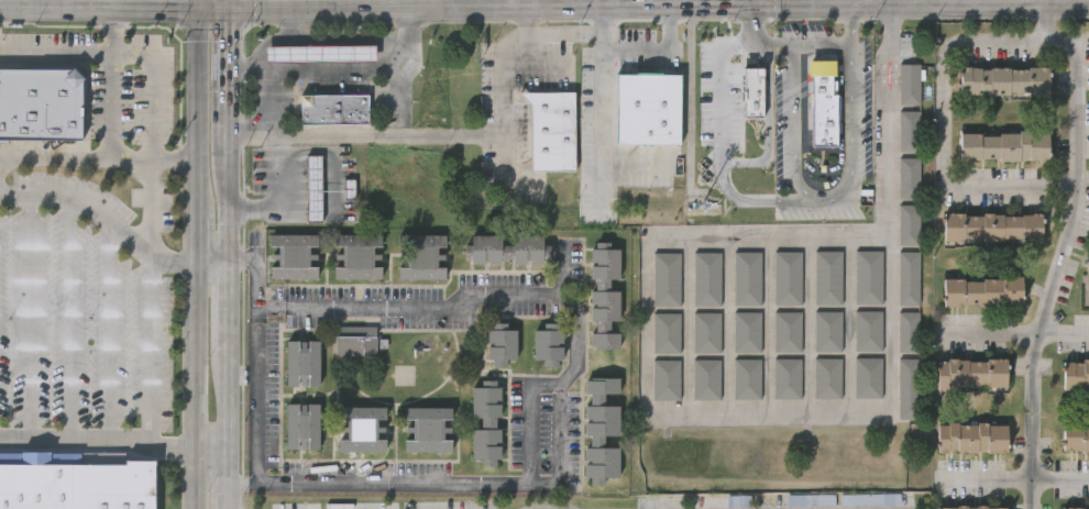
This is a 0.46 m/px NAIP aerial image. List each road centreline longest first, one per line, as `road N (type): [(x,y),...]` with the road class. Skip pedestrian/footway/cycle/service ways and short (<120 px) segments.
road 1 (residential): [(1053,4),(1056,41),(1075,56),(1076,189),(1032,351),(1030,508)]
road 2 (secondary): [(226,508),(229,11)]
road 3 (secondary): [(193,11),(193,508)]
road 4 (residential): [(1056,41),(946,49),(945,180),(953,188),(1076,189)]
road 5 (secondary): [(229,11),(479,8)]
road 6 (secondary): [(749,7),(968,5)]
road 7 (secondary): [(526,8),(680,7)]
road 8 (residential): [(941,334),(1088,334)]
road 9 (residential): [(945,478),(1088,480)]

